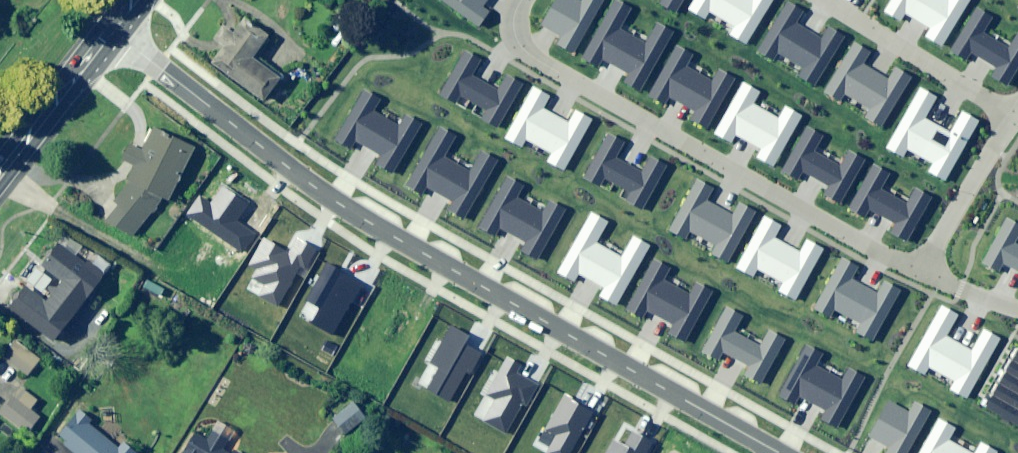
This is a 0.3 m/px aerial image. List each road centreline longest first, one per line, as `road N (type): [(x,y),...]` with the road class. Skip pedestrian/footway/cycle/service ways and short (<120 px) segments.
road 1 (residential): [(778,452),(340,206),(112,33)]
road 2 (residential): [(525,0),(521,25),(542,56),(922,268)]
road 3 (residential): [(827,0),(1009,117)]
road 4 (tertiary): [(0,175),(112,33)]
road 5 (residential): [(922,268),(1009,117)]

